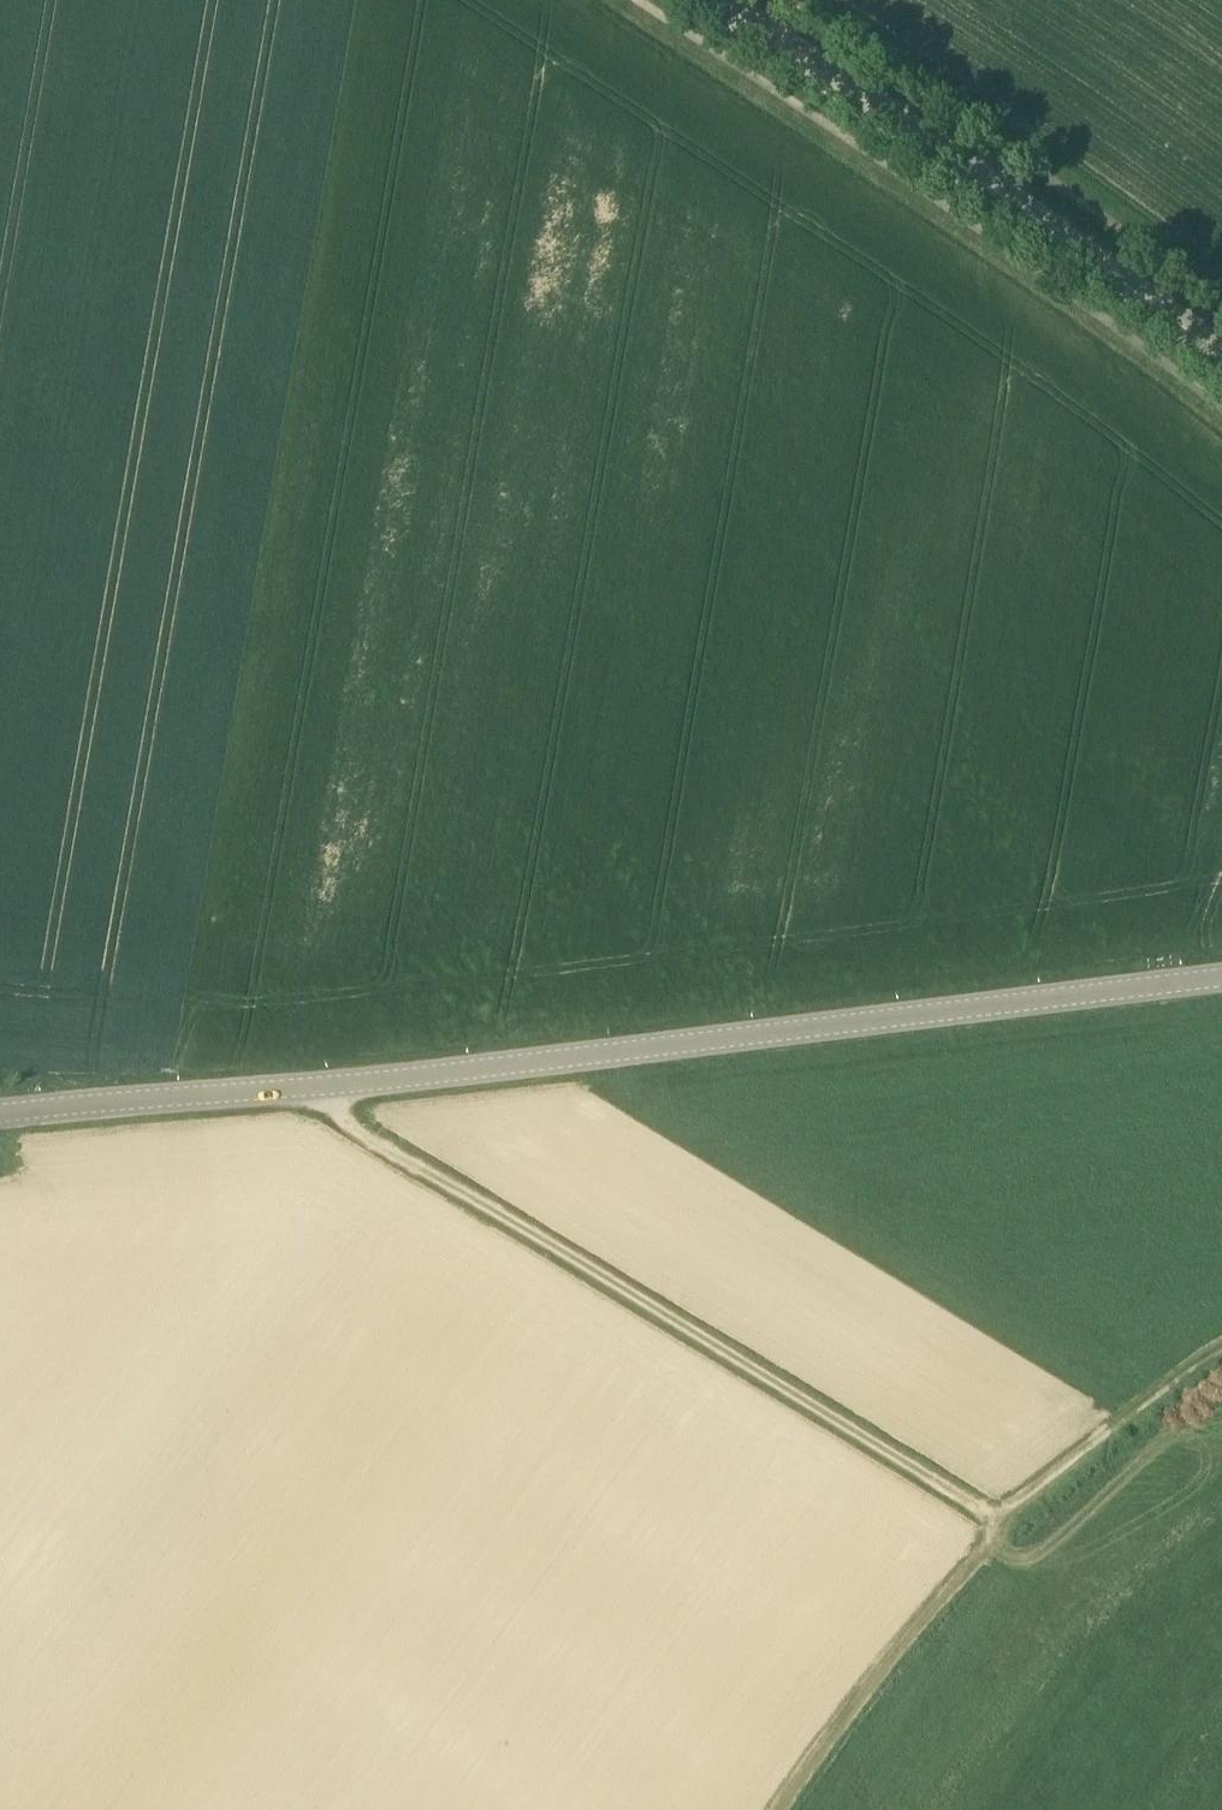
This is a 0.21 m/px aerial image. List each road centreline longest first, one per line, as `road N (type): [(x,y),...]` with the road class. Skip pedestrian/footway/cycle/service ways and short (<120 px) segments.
road 1 (tertiary): [(0,1116),(324,1087),(1221,978)]
road 2 (track): [(997,1520),(343,1121),(324,1087)]
road 3 (track): [(1221,1350),(1007,1508),(780,1809)]

